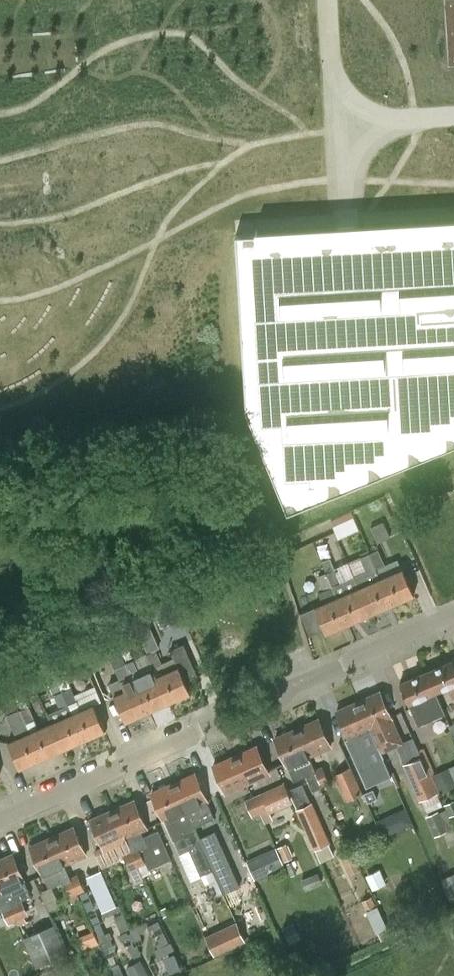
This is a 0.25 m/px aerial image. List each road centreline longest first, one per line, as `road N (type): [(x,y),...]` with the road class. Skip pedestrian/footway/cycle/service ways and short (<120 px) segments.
road 1 (residential): [(0,818),(453,617)]

